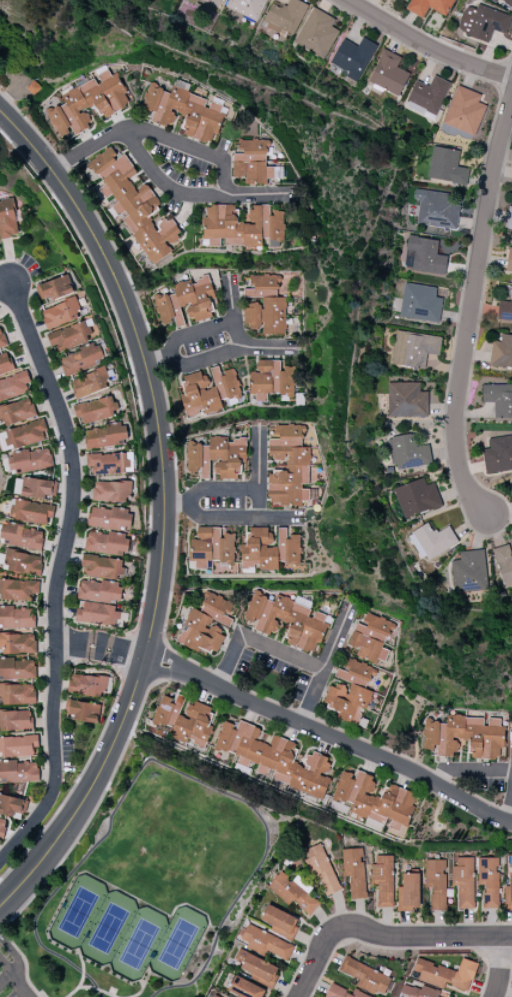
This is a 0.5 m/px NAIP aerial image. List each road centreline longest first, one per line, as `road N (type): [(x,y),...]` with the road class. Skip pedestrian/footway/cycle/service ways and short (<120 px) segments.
road 1 (tertiary): [(0,114),(52,172),(127,311),(160,433),(166,503),(157,604),(112,751),(34,873),(0,906)]
road 2 (residential): [(0,863),(48,804),(58,775),(58,587),(76,487),(62,418),(12,285)]
road 3 (residential): [(91,646),(161,662),(511,822)]
road 4 (residential): [(490,516),(457,467),(456,397),(511,97)]
road 5 (residential): [(300,996),(328,940),(344,930),(511,938)]
road 6 (residential): [(348,0),(452,60),(511,77)]

